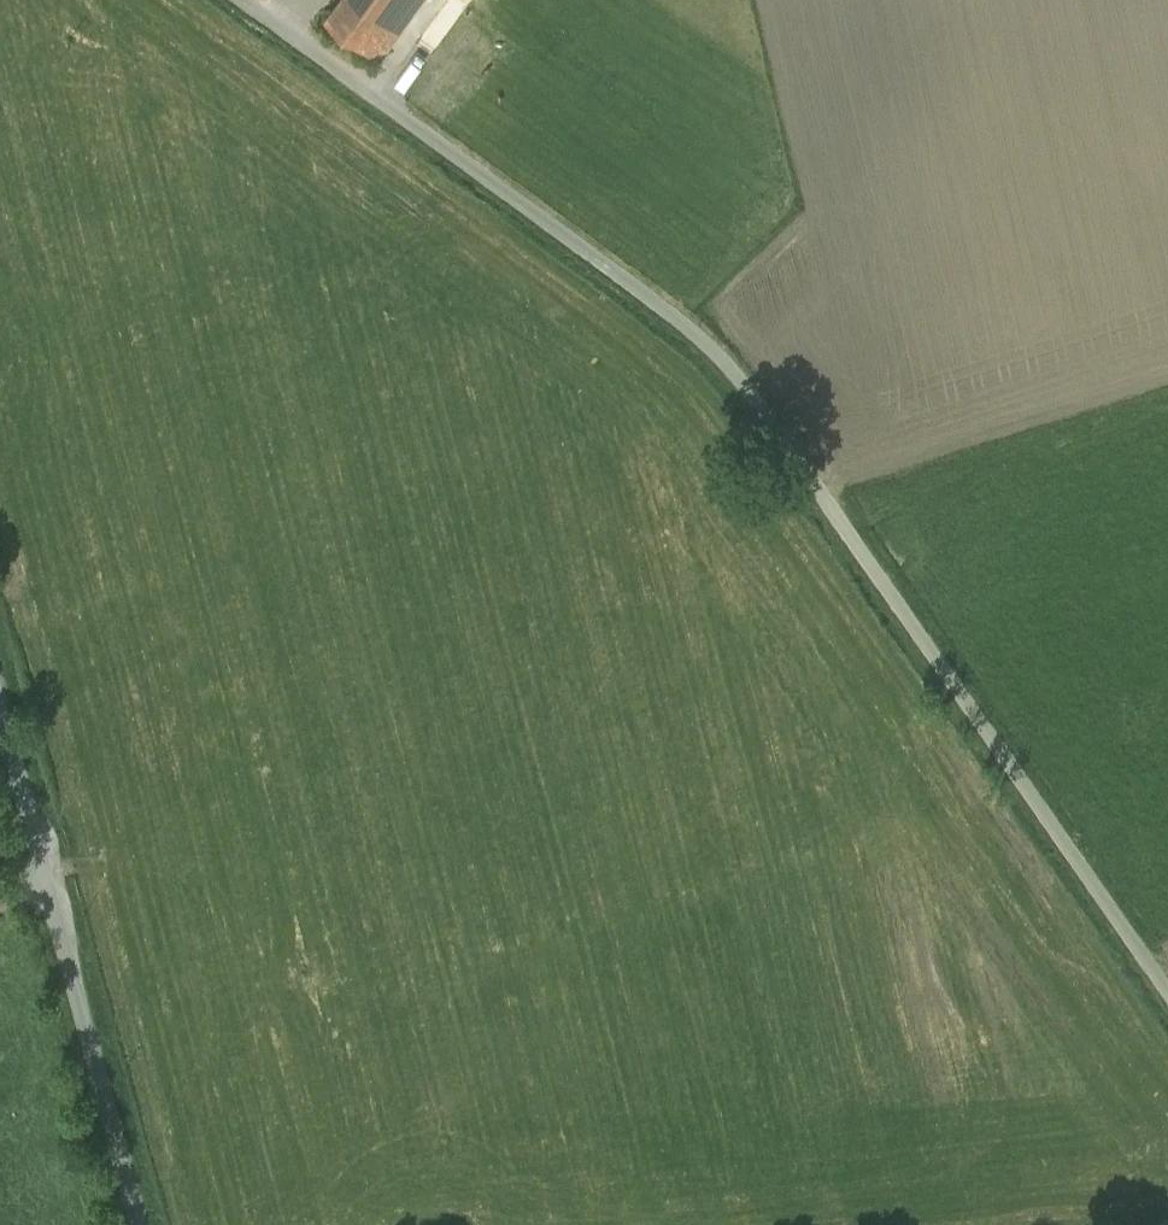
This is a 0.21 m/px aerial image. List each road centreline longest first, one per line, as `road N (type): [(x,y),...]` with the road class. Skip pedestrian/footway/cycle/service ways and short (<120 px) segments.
road 1 (unclassified): [(265,0),(710,331),(772,401),(1167,973)]
road 2 (unclassified): [(0,625),(148,1224)]

